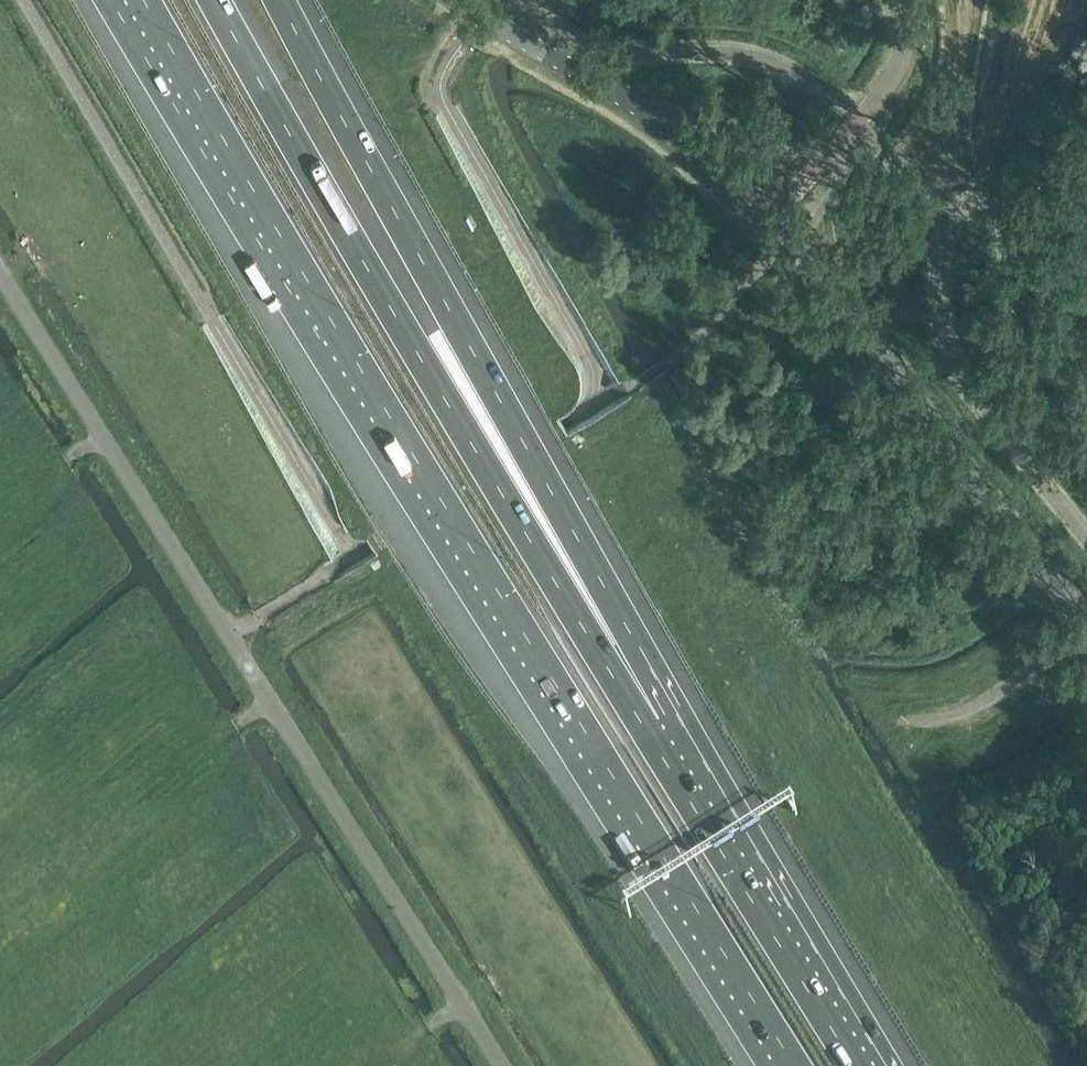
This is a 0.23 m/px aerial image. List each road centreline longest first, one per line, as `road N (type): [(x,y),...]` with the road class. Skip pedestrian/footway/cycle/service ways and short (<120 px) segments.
road 1 (motorway): [(140,0),(448,527),(786,1065)]
road 2 (unclassified): [(501,1065),(0,268)]
road 3 (motorway): [(652,724),(213,0)]
road 4 (motorway): [(652,724),(546,466),(290,0)]
road 5 (tertiary): [(1086,622),(769,219)]
road 6 (motorway): [(865,1065),(652,724)]
road 7 (tertiary): [(769,219),(660,122),(462,0)]
road 8 (track): [(914,721),(968,710),(1086,628)]
road 9 (unclassified): [(769,219),(856,124)]

